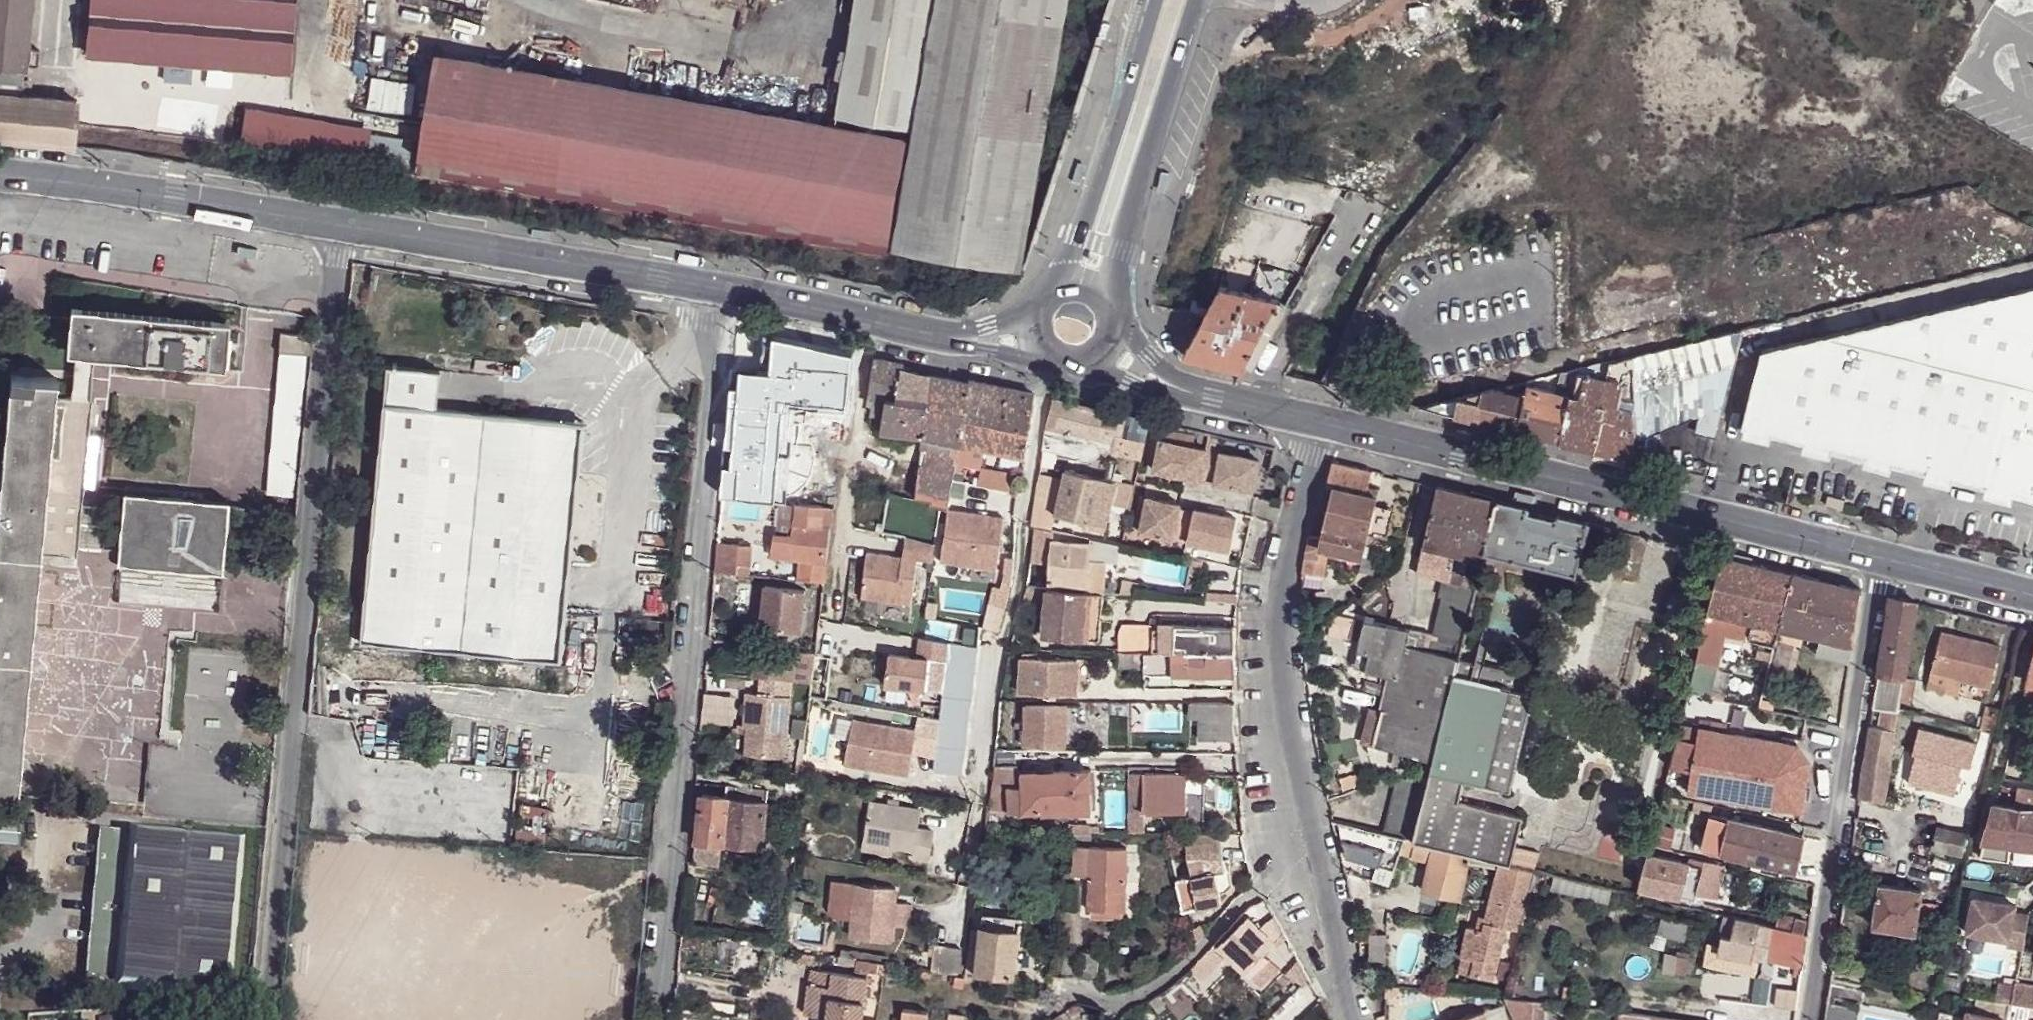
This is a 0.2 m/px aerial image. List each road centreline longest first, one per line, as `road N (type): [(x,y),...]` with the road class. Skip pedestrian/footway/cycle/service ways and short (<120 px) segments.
road 1 (unclassified): [(264,1019),(341,225)]
road 2 (residential): [(661,1019),(718,373),(705,343),(704,284)]
road 3 (secondary): [(1882,560),(1317,421)]
road 4 (residential): [(1882,560),(1811,1019)]
road 5 (unclassified): [(1057,357),(1004,631),(982,803)]
road 6 (residential): [(1322,853),(1290,706),(1282,614),(1317,421)]
road 7 (tertiary): [(341,225),(704,284)]
road 8 (tertiary): [(0,175),(341,225)]
road 9 (residential): [(1051,985),(1102,1001),(1130,998),(1171,976),(1249,902),(1322,853)]
road 10 (secondary): [(1102,303),(1198,0)]
road 11 (secondary): [(1154,0),(1054,292)]
road 12 (tertiary): [(704,284),(928,333)]
road 13 (residential): [(1354,1019),(1322,853)]
road 14 (secondary): [(2032,598),(1882,560)]
road 15 (secondary): [(1317,421),(1195,392)]
road 16 (tertiary): [(928,333),(1021,358),(1049,352)]

